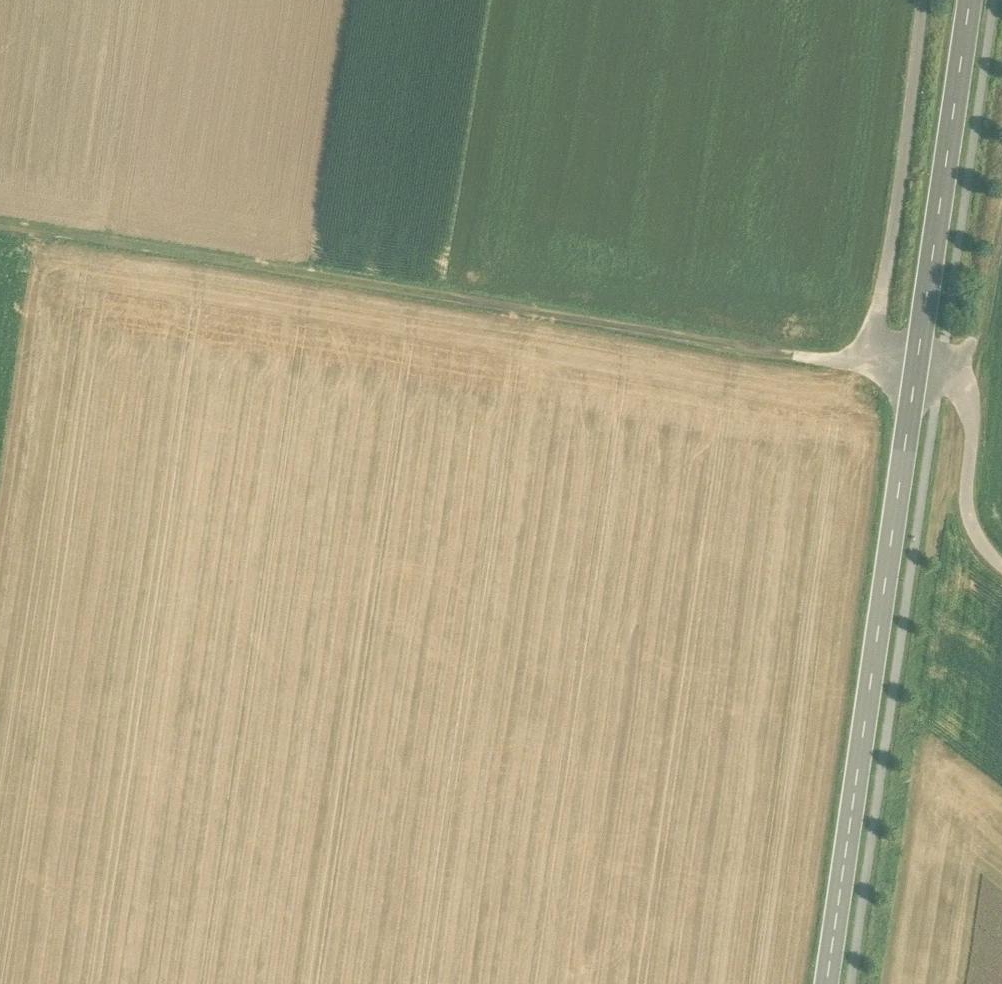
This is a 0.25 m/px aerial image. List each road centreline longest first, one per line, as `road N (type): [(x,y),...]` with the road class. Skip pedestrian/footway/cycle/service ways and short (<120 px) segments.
road 1 (tertiary): [(828,983),(973,0)]
road 2 (track): [(0,230),(876,376)]
road 3 (track): [(919,379),(876,376),(924,0)]
road 4 (track): [(919,379),(973,419),(967,507),(978,538),(1001,566)]
road 5 (track): [(960,404),(958,384),(1001,242)]

